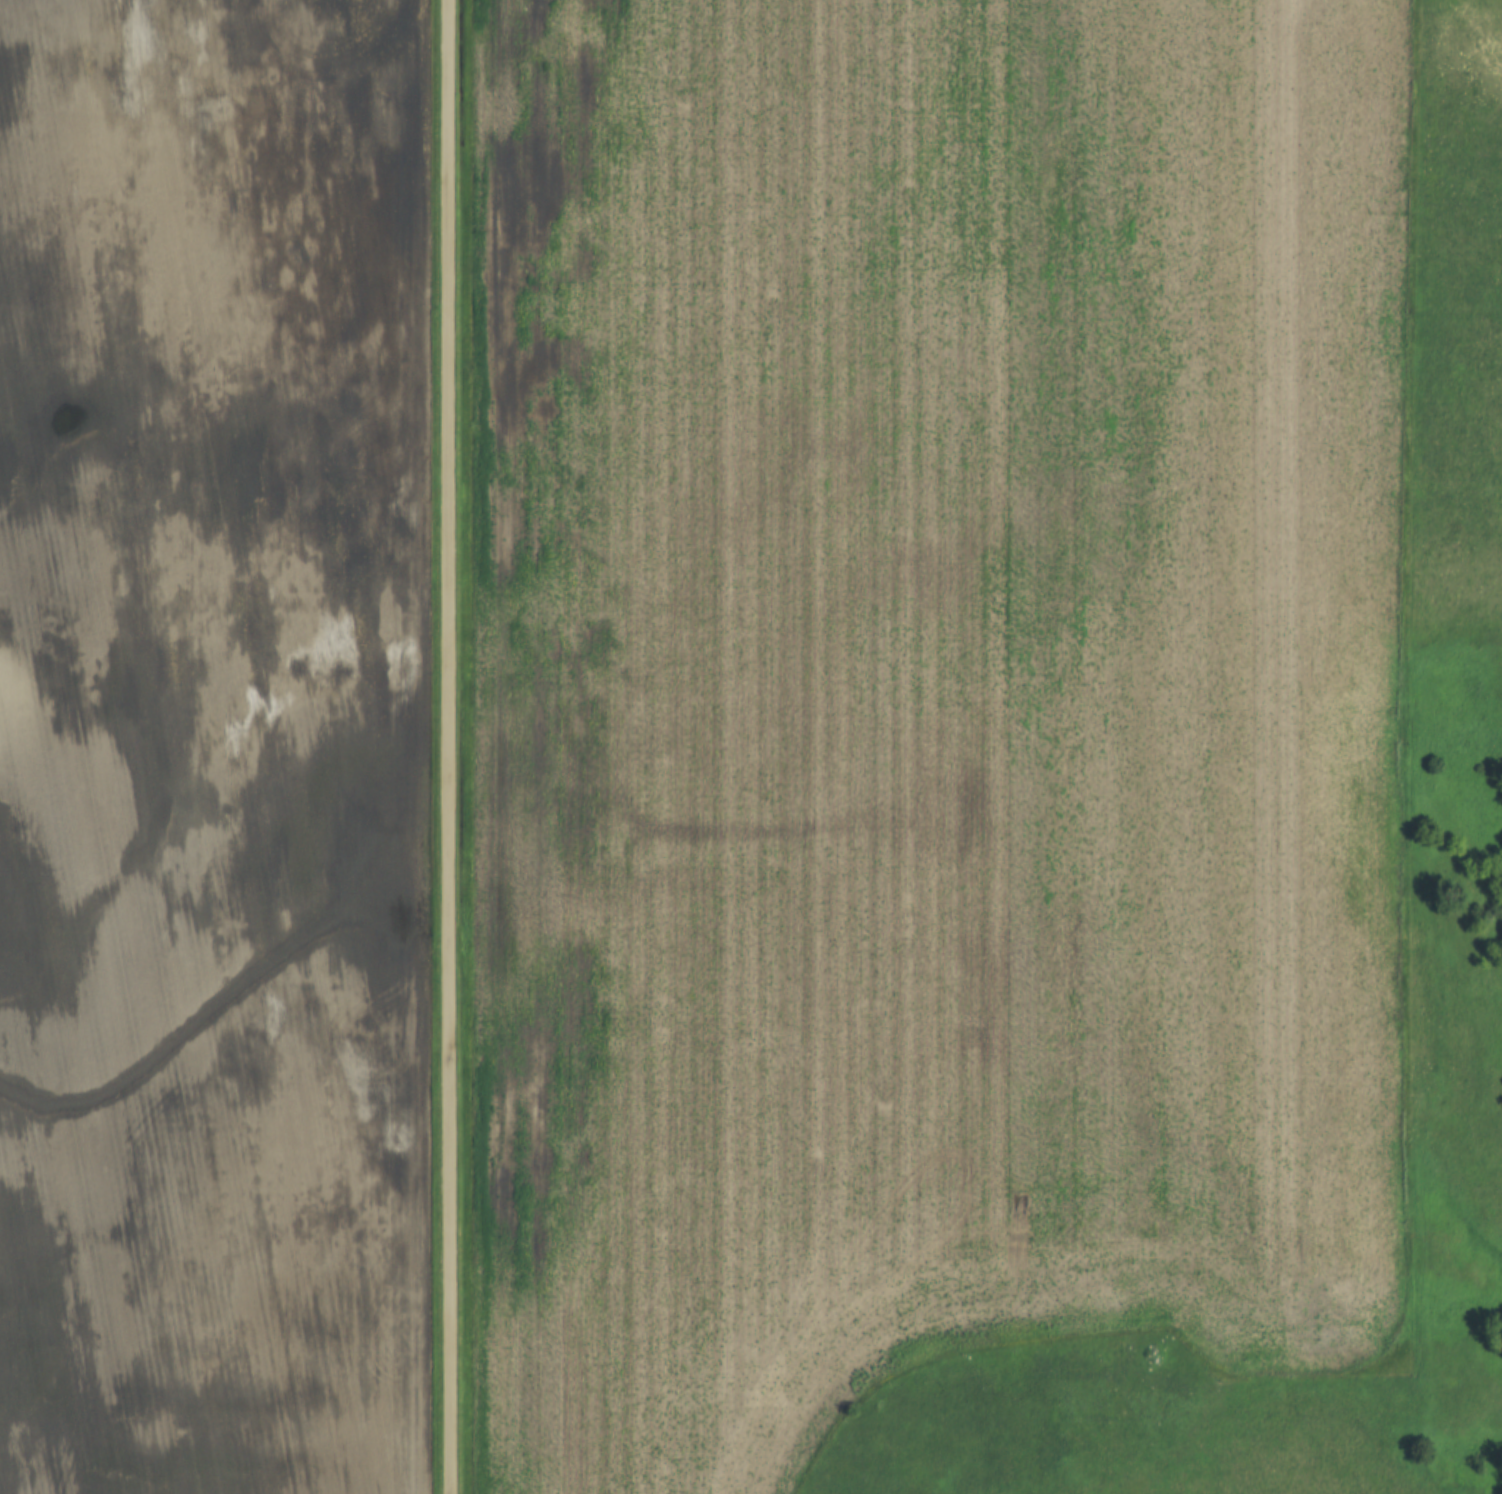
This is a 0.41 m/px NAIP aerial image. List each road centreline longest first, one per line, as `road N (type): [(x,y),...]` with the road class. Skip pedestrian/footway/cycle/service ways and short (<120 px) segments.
road 1 (residential): [(452,1493),(449,0)]

